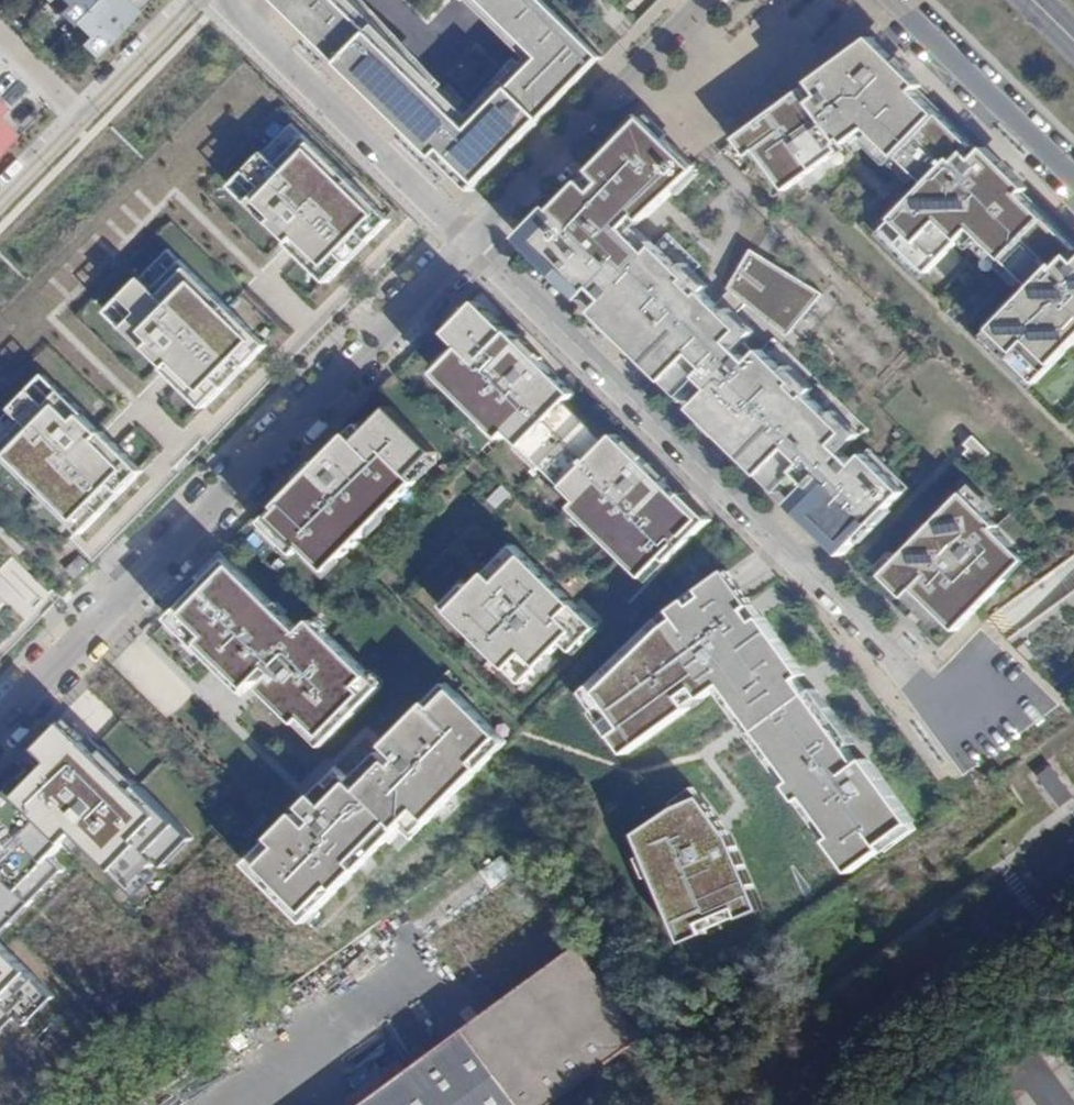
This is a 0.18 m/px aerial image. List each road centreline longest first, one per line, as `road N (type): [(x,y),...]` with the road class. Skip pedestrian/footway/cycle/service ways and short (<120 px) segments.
road 1 (residential): [(471,243),(939,694),(989,705)]
road 2 (residential): [(0,725),(471,243)]
road 3 (residential): [(224,0),(471,243)]
road 4 (residential): [(471,243),(703,0)]
road 5 (residential): [(191,0),(0,197)]
road 6 (residential): [(894,0),(1073,174)]

